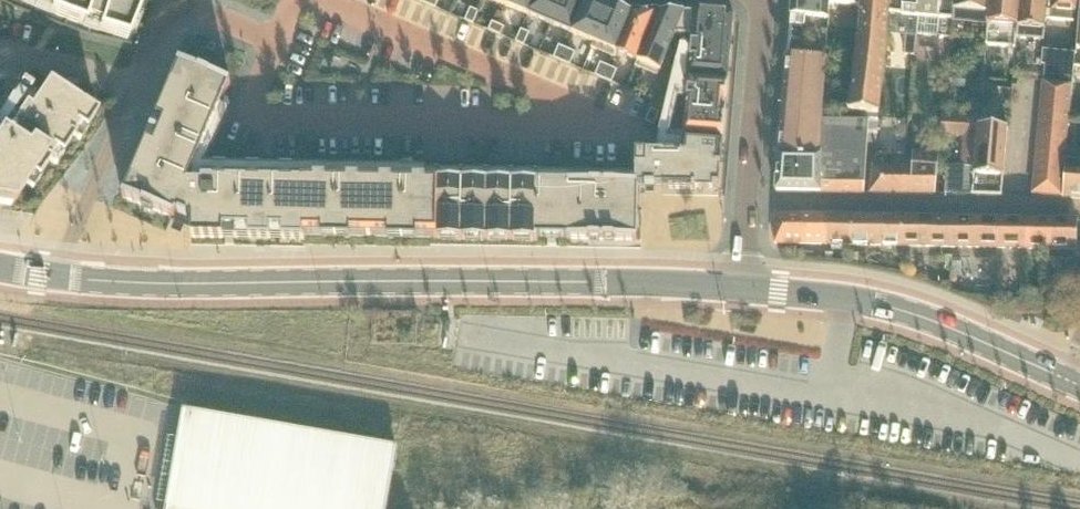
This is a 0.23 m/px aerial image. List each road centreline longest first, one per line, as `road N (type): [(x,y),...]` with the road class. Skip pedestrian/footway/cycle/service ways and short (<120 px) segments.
road 1 (secondary): [(742,289),(60,277)]
road 2 (secondary): [(1067,380),(896,309),(742,289)]
road 3 (residential): [(1079,211),(748,201)]
road 4 (residential): [(179,0),(128,103),(60,277)]
road 5 (residential): [(748,201),(765,0)]

